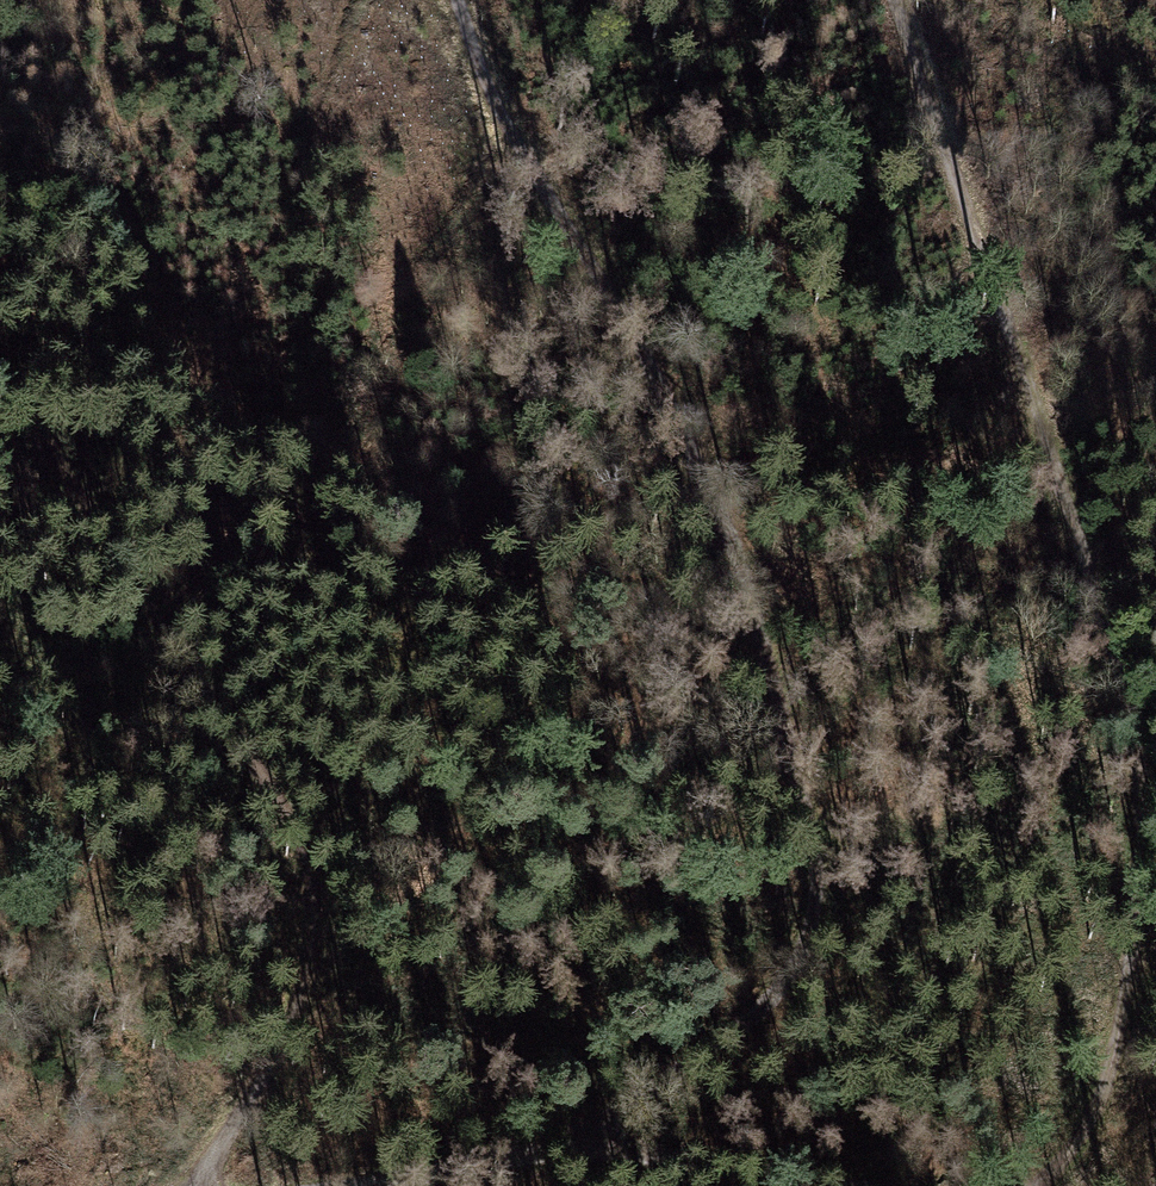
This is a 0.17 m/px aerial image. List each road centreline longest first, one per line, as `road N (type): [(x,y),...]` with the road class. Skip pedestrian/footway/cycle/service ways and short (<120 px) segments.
road 1 (track): [(457,0),(485,91),(628,328),(718,509),(750,597),(817,854),(809,932),(773,992),(749,1018),(578,1142)]
road 2 (track): [(900,0),(1097,601),(1134,746),(1138,832),(1108,1063),(1080,1129),(1024,1185)]
road 3 (track): [(0,384),(159,609),(295,828),(311,877),(310,960),(291,1022),(242,1116),(186,1185)]
road 4 (track): [(851,1185),(578,1142),(351,1185)]

